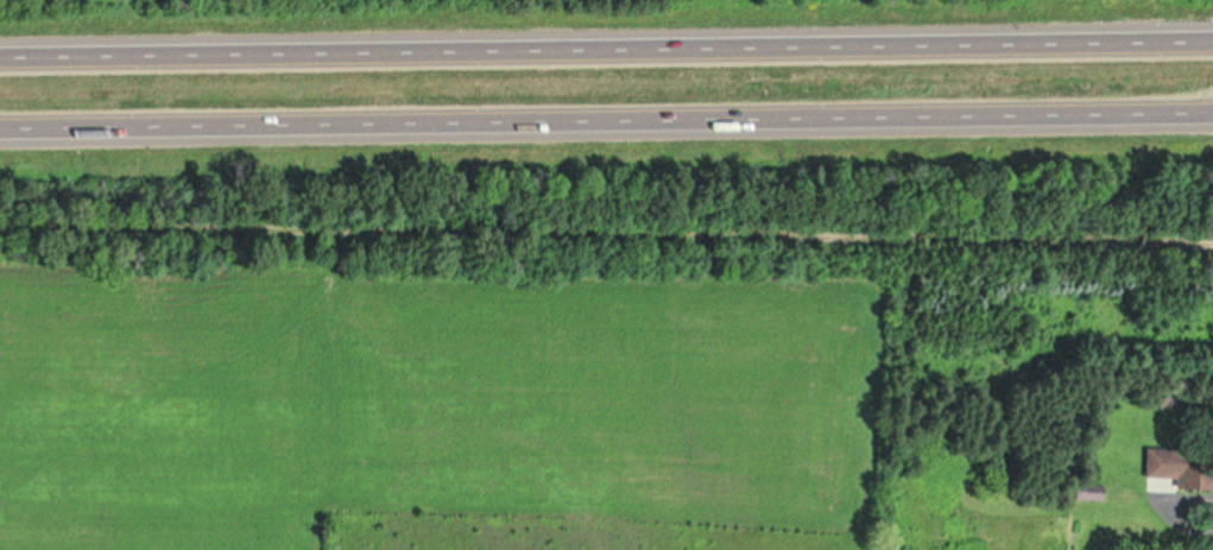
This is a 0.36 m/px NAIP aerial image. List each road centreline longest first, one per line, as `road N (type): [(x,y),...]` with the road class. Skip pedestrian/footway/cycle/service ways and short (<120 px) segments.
road 1 (motorway): [(1212,39),(0,55)]
road 2 (motorway): [(0,130),(1212,116)]

